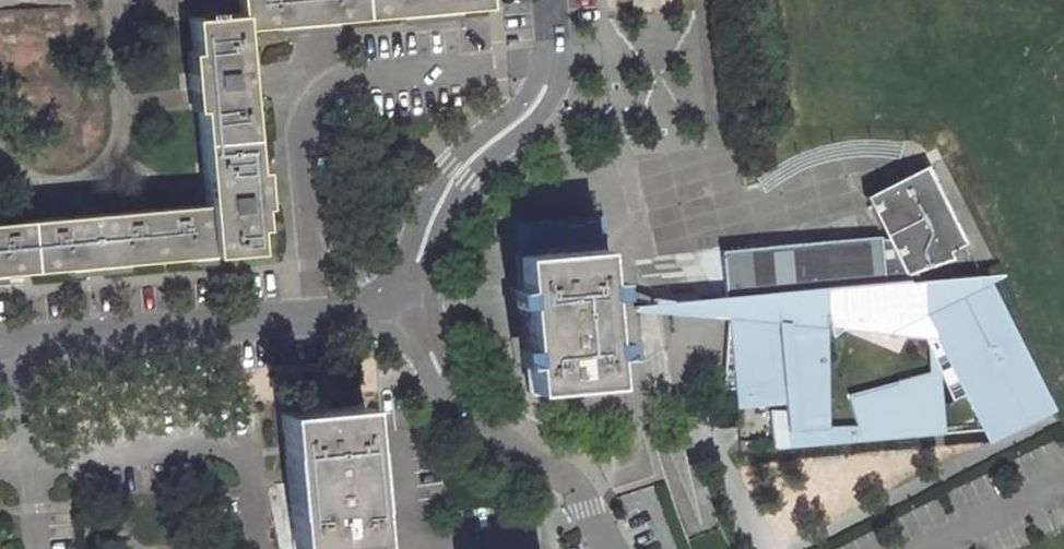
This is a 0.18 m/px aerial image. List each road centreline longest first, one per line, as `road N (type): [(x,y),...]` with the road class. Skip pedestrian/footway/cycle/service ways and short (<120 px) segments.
road 1 (residential): [(410,312),(0,352)]
road 2 (residential): [(550,0),(556,61),(547,89),(522,122),(458,172),(421,246),(410,312)]
road 3 (unclassified): [(610,548),(562,483),(495,442),(438,372),(410,312)]

